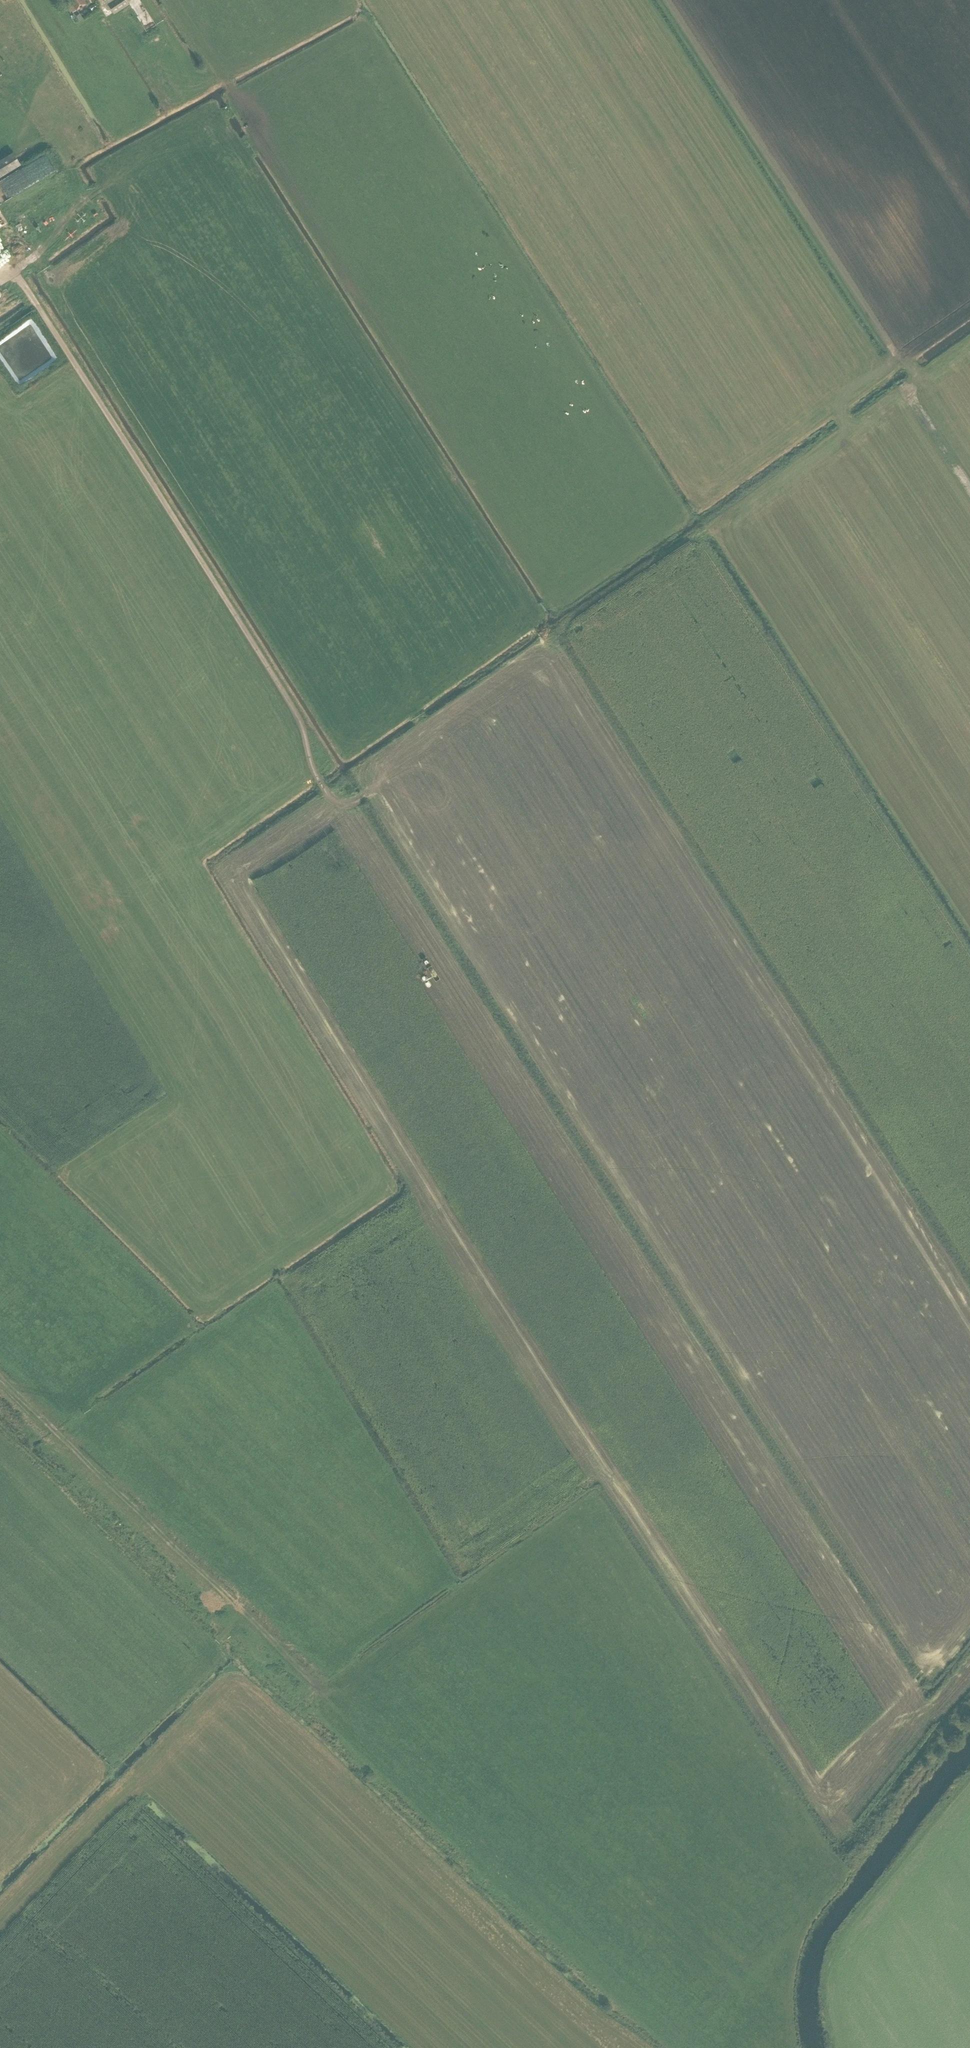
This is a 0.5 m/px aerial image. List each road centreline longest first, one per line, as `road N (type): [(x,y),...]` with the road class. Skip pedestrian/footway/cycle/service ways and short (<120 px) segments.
road 1 (track): [(0,279),(21,279),(292,704),(328,795),(353,805),(368,794)]

